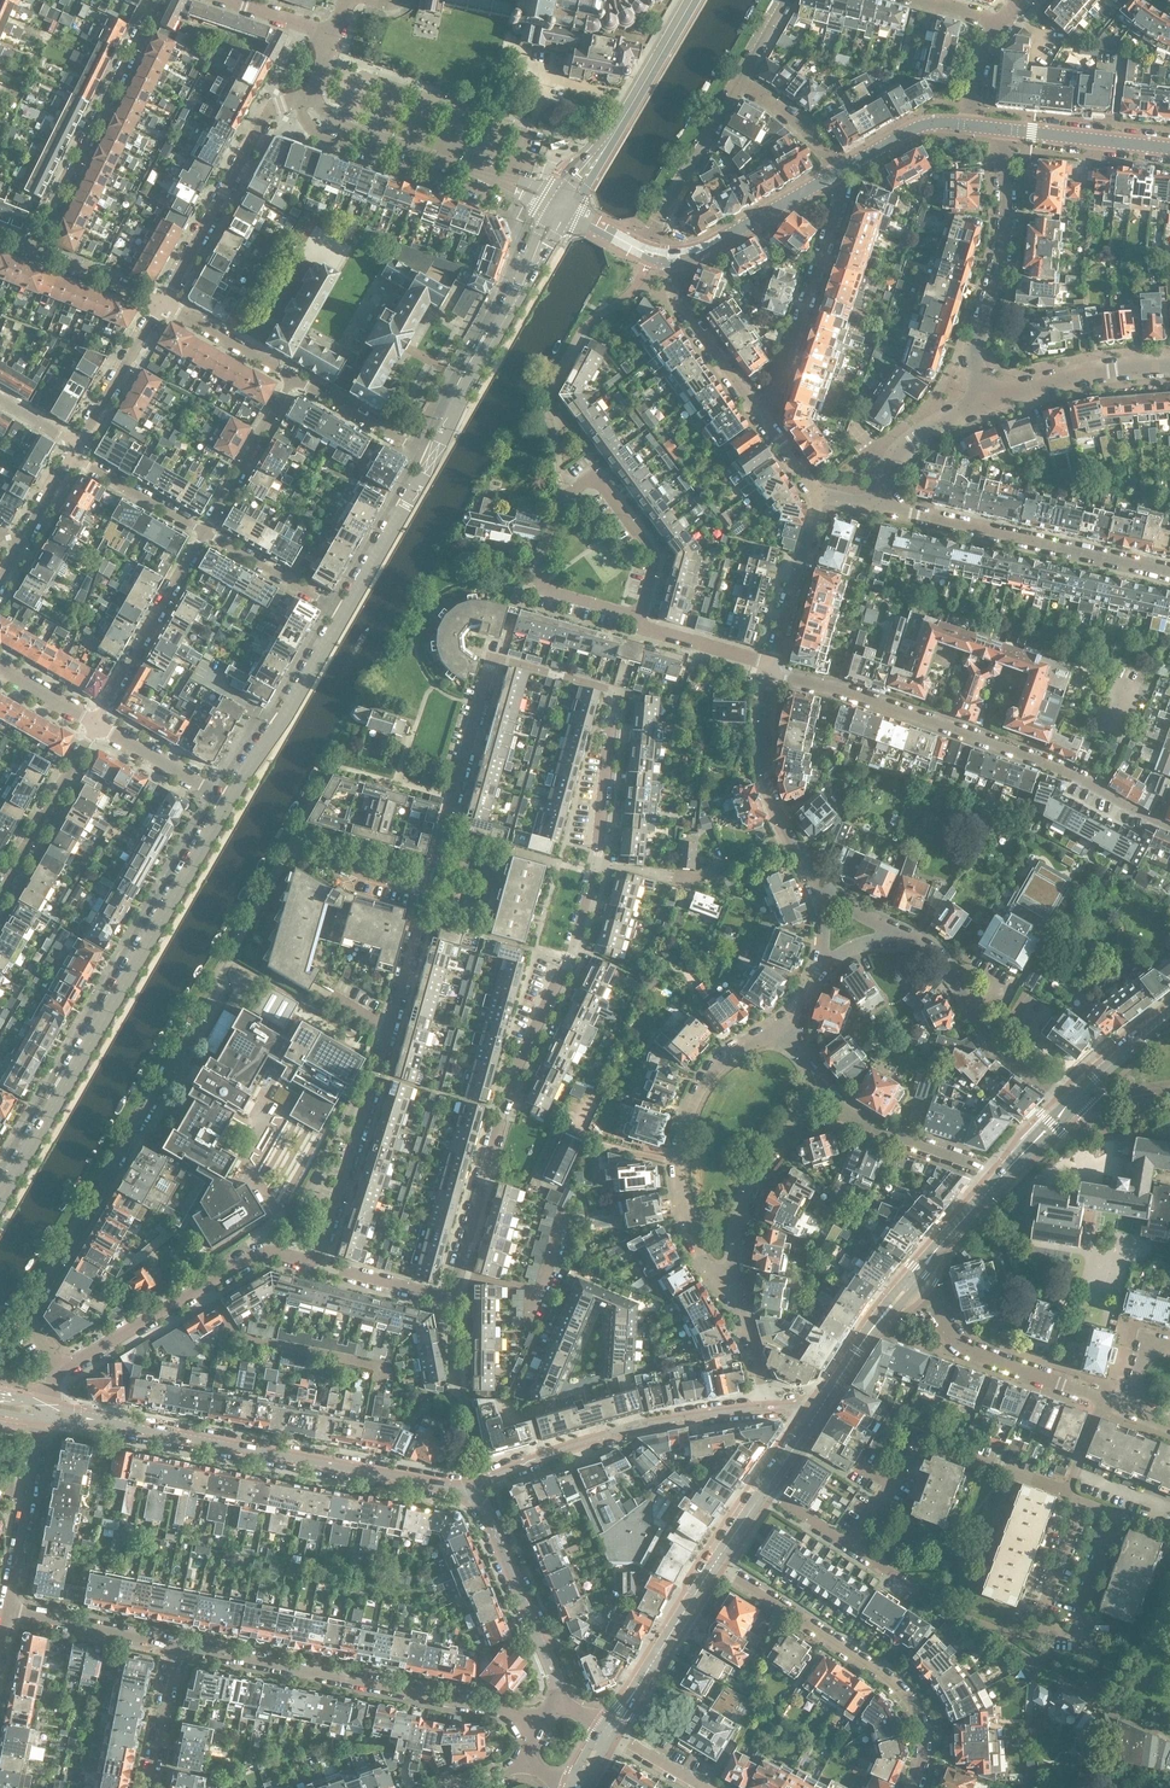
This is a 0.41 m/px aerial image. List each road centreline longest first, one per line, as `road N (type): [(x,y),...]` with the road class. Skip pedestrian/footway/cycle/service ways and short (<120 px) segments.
road 1 (secondary): [(0,1202),(229,796)]
road 2 (residential): [(449,1298),(511,1085),(575,954),(600,865)]
road 3 (residential): [(770,675),(986,739),(1169,827)]
road 4 (residential): [(57,1370),(29,1314),(201,1024)]
road 5 (residential): [(316,1259),(436,887)]
road 6 (tertiary): [(479,1491),(114,1422)]
road 7 (residential): [(541,1723),(178,1647)]
road 8 (residential): [(717,1564),(905,1693),(924,1736),(914,1787)]
road 9 (residential): [(784,1032),(718,1064),(687,1112),(677,1153),(676,1187),(692,1237),(724,1278)]
road 10 (residential): [(764,1407),(620,1431),(516,1466),(479,1491)]
road 11 (residential): [(600,865),(619,692),(499,658)]
road 12 (residential): [(1169,573),(879,507)]
road 13 (residential): [(34,251),(161,0)]
road 14 (residential): [(850,1545),(922,1445),(1072,1491)]
road 15 (residential): [(987,400),(974,366),(1009,225),(1006,128)]
road 16 (secondary): [(430,453),(561,207)]
road 17 (residential): [(837,172),(842,189),(798,331),(776,395),(758,412)]
road 18 (residential): [(1074,1100),(1008,1052),(950,967),(925,943),(893,931)]
road 19 (residential): [(164,303),(271,110),(296,100)]
road 20 (secondary): [(561,207),(691,0)]
road 21 (residential): [(436,887),(499,658)]
road 22 (residential): [(920,1274),(973,1350),(1105,1397)]
road 23 (residential): [(296,100),(318,135),(478,193),(488,177)]
road 24 (tertiary): [(567,1699),(479,1491)]
road 25 (residential): [(1169,1736),(976,1628)]
road 26 (secondary): [(229,796),(343,611)]
road 27 (residential): [(204,533),(100,723)]
road 28 (residential): [(724,1278),(755,1176),(796,1116),(825,1097)]
road 29 (residential): [(1039,1627),(1082,1626),(1117,1530),(1124,1509),(1086,1495)]
road 30 (residential): [(639,624),(628,612),(537,586),(567,495)]
road 31 (residential): [(639,624),(655,557),(595,475),(567,495)]
road 32 (residential): [(488,177),(327,123),(309,94)]
road 33 (residential): [(0,896),(100,723)]
road 34 (tertiary): [(613,1732),(717,1564)]
road 35 (residential): [(649,253),(656,221),(740,80)]
road 36 (residential): [(1005,1172),(879,1129),(825,1097)]
road 37 (residential): [(987,400),(1060,377),(1169,365)]
road 38 (tertiary): [(675,257),(707,248),(837,172)]
road 39 (residential): [(295,376),(204,533)]
road 40 (secondary): [(343,611),(430,453)]
road 41 (residential): [(758,412),(681,304),(675,257)]
road 42 (residential): [(178,1647),(8,1607)]
road 43 (residential): [(772,662),(819,495)]
road 44 (tertiary): [(816,1412),(920,1274)]
road 45 (residential): [(57,1370),(207,1286)]
road 46 (residential): [(790,837),(764,760),(770,675)]
road 47 (residential): [(78,444),(164,303)]
road 48 (tertiary): [(1169,145),(1006,128)]
road 49 (residential): [(879,507),(897,455),(987,400)]
road 50 (residential): [(343,611),(204,533)]
road 51 (residential): [(295,376),(430,453)]
road 52 (residential): [(204,533),(70,458)]
road 53 (residential): [(976,1628),(850,1545)]
road 54 (residential): [(164,303),(295,376)]
road 55 (residential): [(100,723),(229,796)]
road 56 (tertiary): [(837,172),(923,122),(970,124)]
road 57 (residential): [(153,1787),(178,1647)]
road 58 (residential): [(1039,1627),(1086,1495)]
road 59 (residential): [(164,303),(34,251)]
road 60 (residential): [(449,1298),(316,1259)]
road 61 (residential): [(772,662),(639,624)]
road 62 (residential): [(764,1407),(746,1328),(724,1278)]
road 63 (residential): [(837,172),(809,132),(740,80)]
road 64 (tertiary): [(920,1274),(1005,1172)]
road 65 (residential): [(316,1259),(276,1248),(207,1286)]

